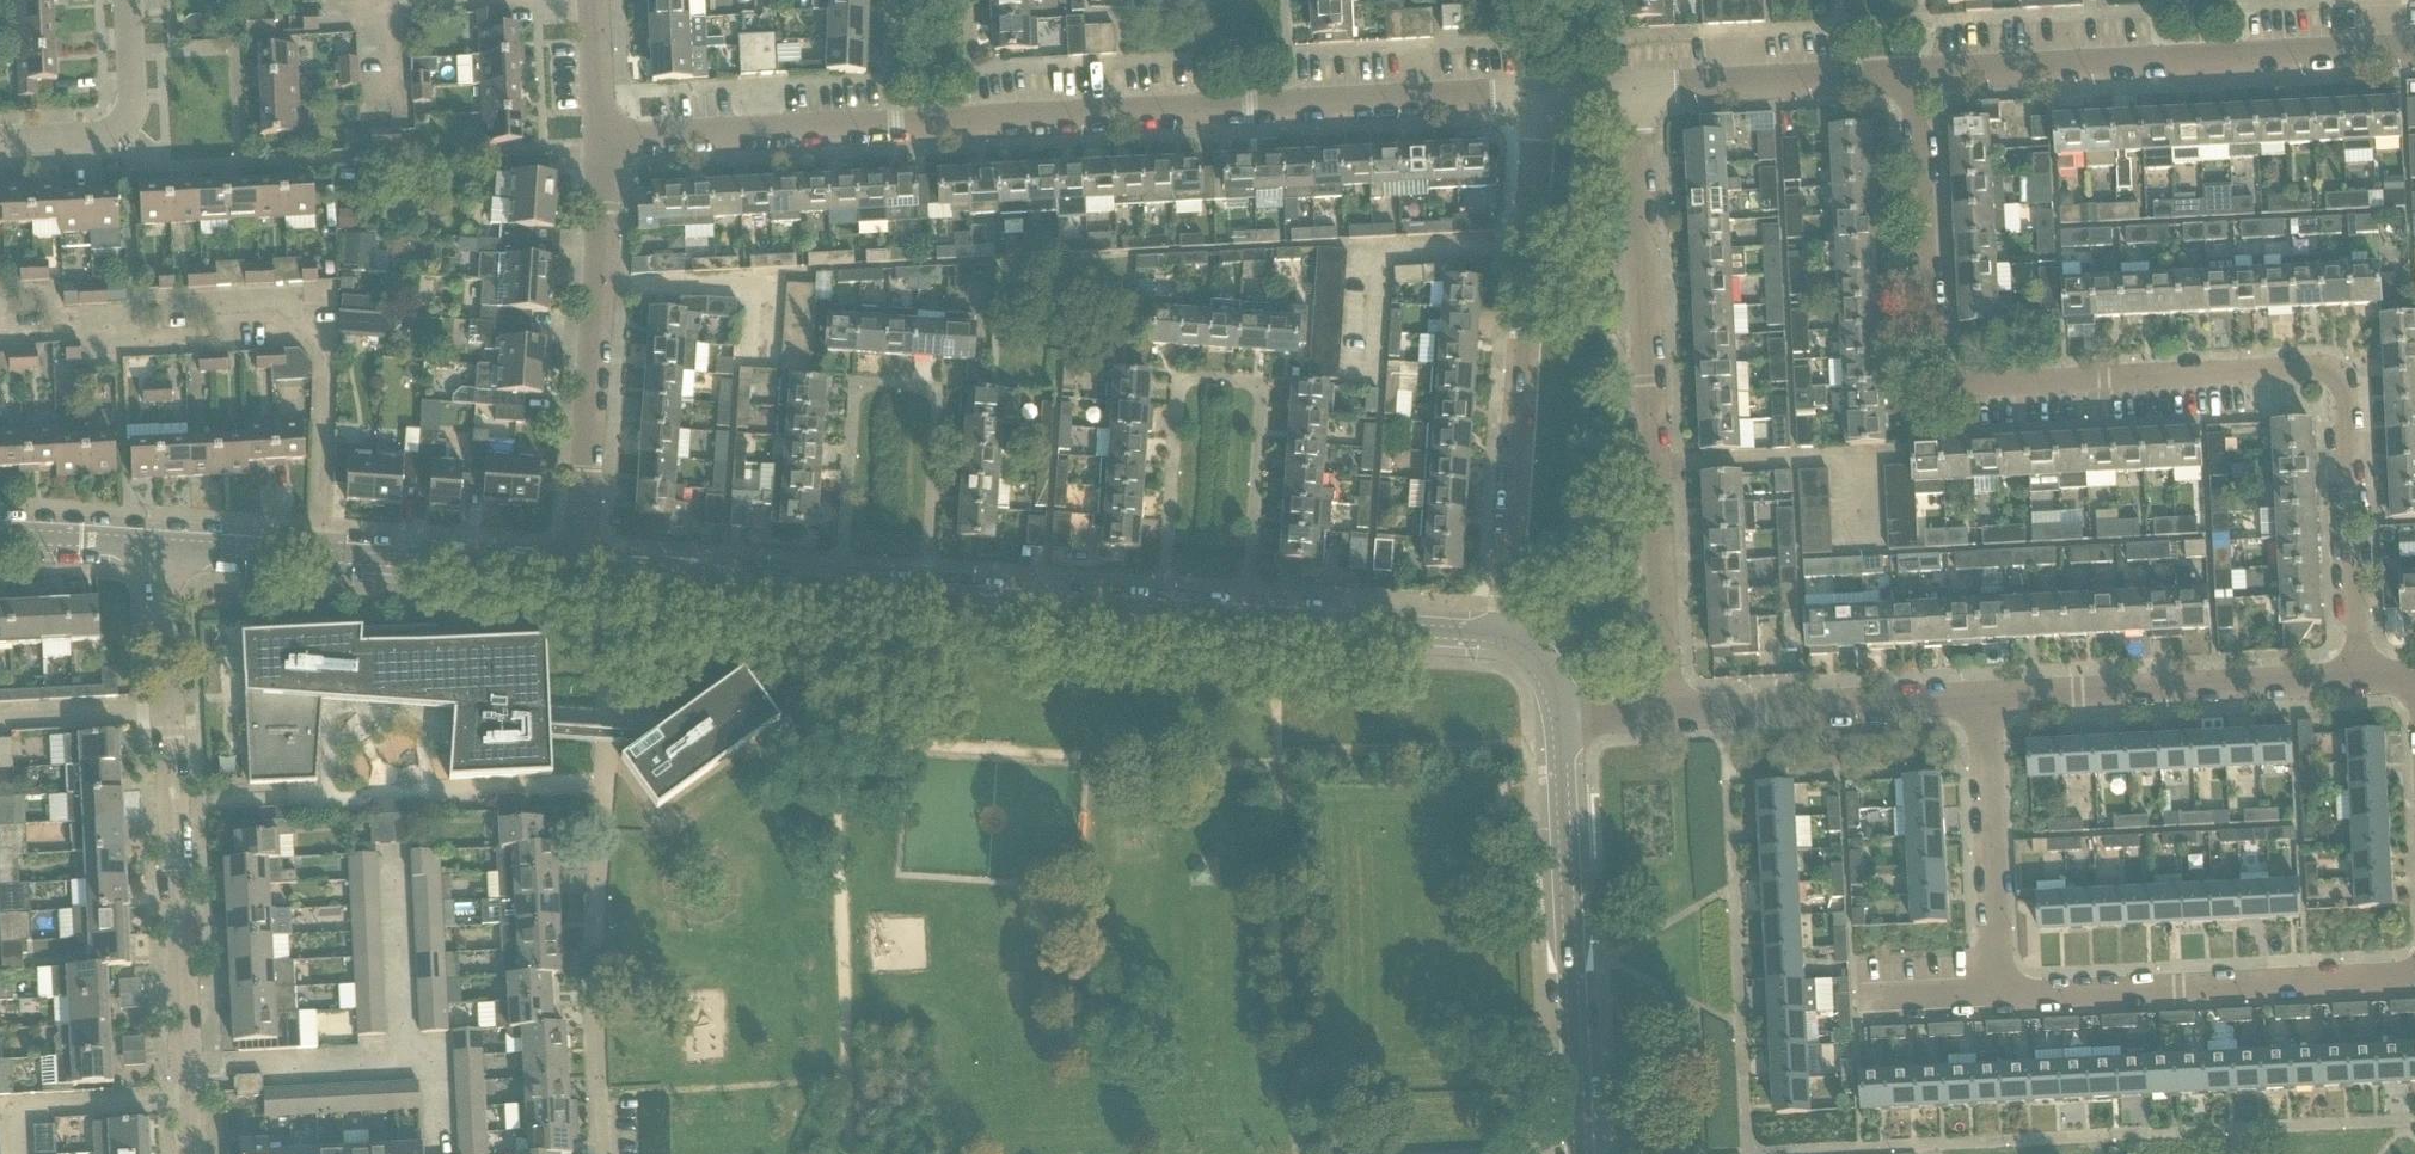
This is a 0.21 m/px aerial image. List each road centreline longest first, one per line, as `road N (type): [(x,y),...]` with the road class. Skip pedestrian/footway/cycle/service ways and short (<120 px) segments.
road 1 (residential): [(2362,681),(2338,374),(2322,368),(1963,385),(1946,369),(1933,327),(1919,74)]
road 2 (residential): [(603,145),(1541,95)]
road 3 (tertiary): [(752,584),(1505,637)]
road 4 (residential): [(1665,715),(1633,90)]
road 5 (residential): [(197,1153),(163,547)]
road 6 (residential): [(597,1153),(615,614),(583,588)]
road 7 (residential): [(1505,637),(1541,95)]
road 8 (residential): [(1919,74),(2414,48)]
road 9 (tertiary): [(1582,1153),(1562,717)]
road 10 (residential): [(584,560),(603,145)]
road 11 (residential): [(1999,993),(2414,977)]
road 12 (residential): [(1987,702),(2362,681)]
road 13 (residential): [(1665,715),(1987,702)]
road 14 (residential): [(1999,993),(1987,702)]
road 15 (residential): [(1633,90),(1919,74)]
road 16 (residential): [(0,143),(108,139),(124,129),(134,113),(127,0)]
road 17 (tertiary): [(163,547),(409,563)]
road 18 (tertiary): [(409,563),(522,585),(583,588)]
road 19 (tertiary): [(584,560),(409,563)]
road 20 (tertiary): [(752,584),(584,560)]
road 21 (tertiary): [(583,588),(639,593),(752,584)]
road 22 (tertiary): [(0,538),(163,547)]
road 23 (residential): [(603,145),(594,0)]
road 24 (residential): [(1861,999),(1999,993)]

